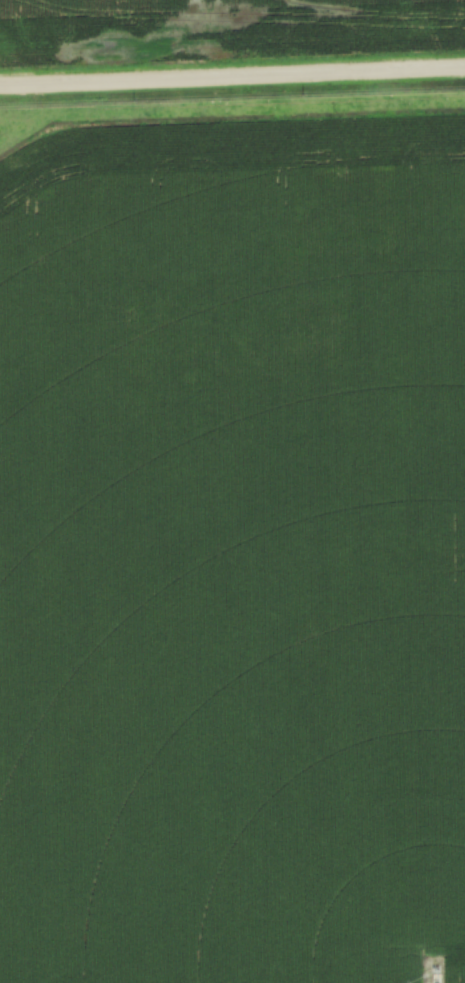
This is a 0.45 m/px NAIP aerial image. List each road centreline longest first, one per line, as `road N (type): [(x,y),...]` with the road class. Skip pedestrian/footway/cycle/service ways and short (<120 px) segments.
road 1 (residential): [(0,86),(464,70)]

